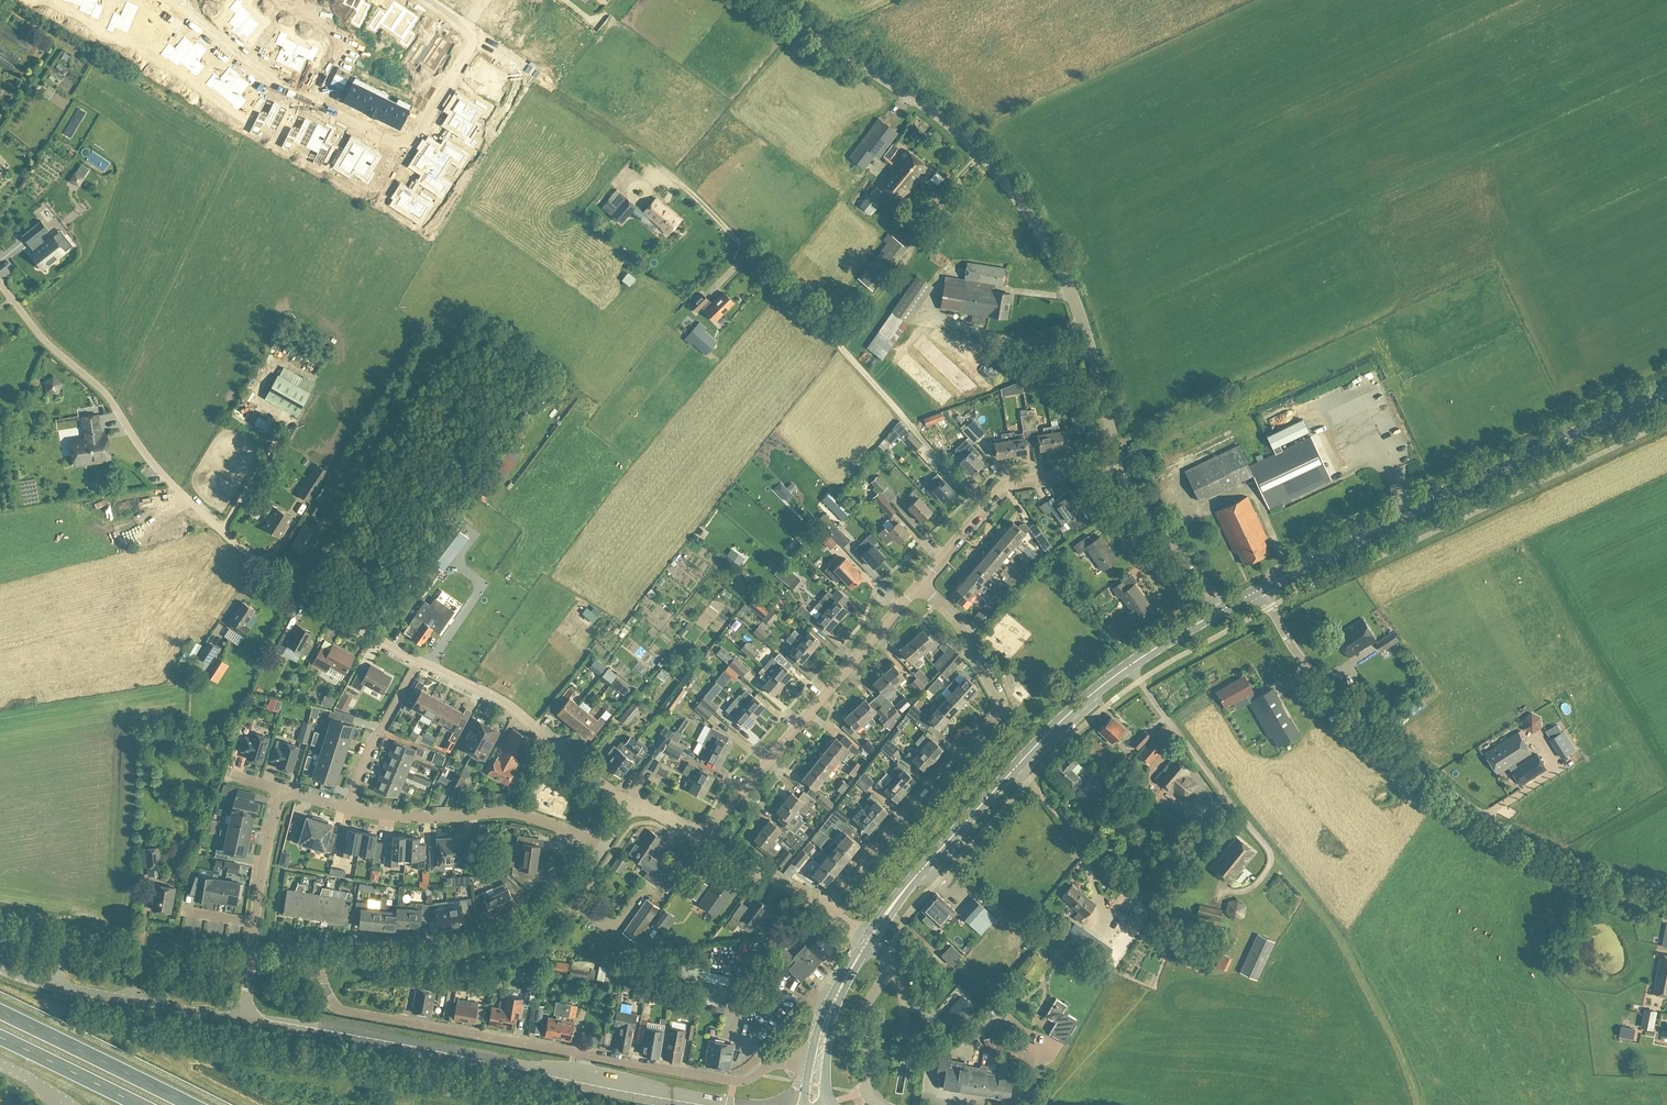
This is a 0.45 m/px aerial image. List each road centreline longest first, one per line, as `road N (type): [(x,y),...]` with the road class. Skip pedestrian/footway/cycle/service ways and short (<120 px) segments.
road 1 (tertiary): [(1121,464),(1073,297),(1017,196),(948,123),(774,0)]
road 2 (residential): [(414,656),(331,611),(203,516),(87,370),(53,346),(0,282)]
road 3 (residential): [(811,1061),(784,1059),(739,1082),(343,1011),(323,989),(318,964)]
road 4 (unclassified): [(1666,887),(1554,853),(1440,784),(1311,669),(1261,587)]
road 5 (secondary): [(866,941),(1056,726),(1130,666),(1223,609)]
road 6 (unclassified): [(681,1104),(244,1019)]
road 7 (residential): [(830,909),(999,714),(1001,695),(956,618),(920,583)]
road 8 (residential): [(170,1),(276,86),(400,143),(415,135),(471,41)]
road 9 (residential): [(701,839),(920,583)]
road 10 (residential): [(318,964),(509,940),(550,914),(605,843)]
road 11 (secondary): [(1397,518),(1666,389)]
road 12 (track): [(1272,860),(1312,900),(1367,985),(1419,1104)]
road 13 (unclassified): [(499,1104),(233,1054)]
road 14 (residential): [(635,806),(567,759),(512,706),(414,656)]
road 15 (residential): [(605,843),(523,813),(407,818),(349,808)]
road 16 (unclassified): [(244,1019),(0,967)]
road 17 (residential): [(920,583),(1011,484),(1121,464)]
road 18 (residential): [(471,41),(487,41),(656,163)]
road 19 (trunk): [(190,1104),(0,1011)]
road 20 (tertiary): [(1223,609),(1121,464)]
road 21 (residential): [(349,808),(414,656)]
road 22 (trunk): [(0,1037),(140,1104)]
road 23 (unclassified): [(881,1104),(868,1088),(864,1028),(885,957)]
road 24 (residential): [(830,909),(701,839)]
road 25 (residential): [(281,790),(255,922)]

